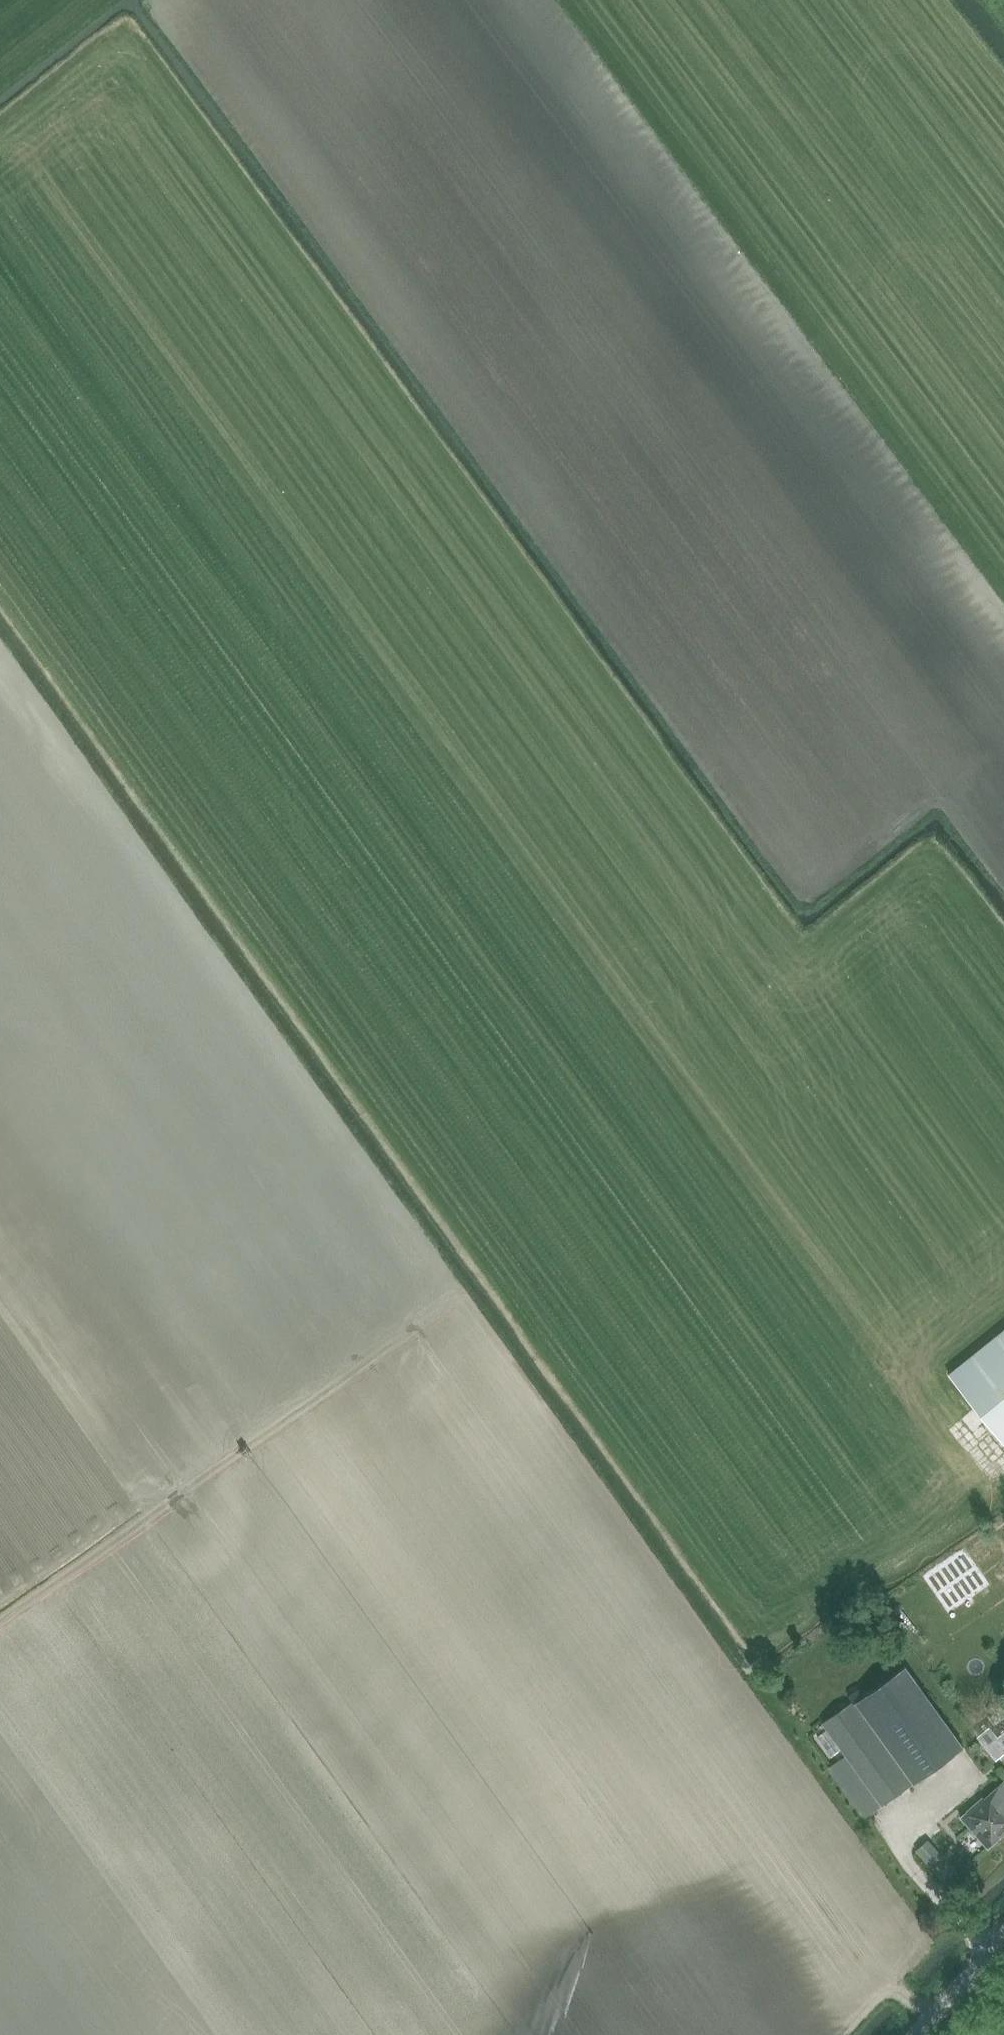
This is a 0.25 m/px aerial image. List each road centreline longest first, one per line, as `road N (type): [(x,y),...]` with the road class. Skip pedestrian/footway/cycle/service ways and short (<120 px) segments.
road 1 (unclassified): [(917,2034),(1003,1938)]

